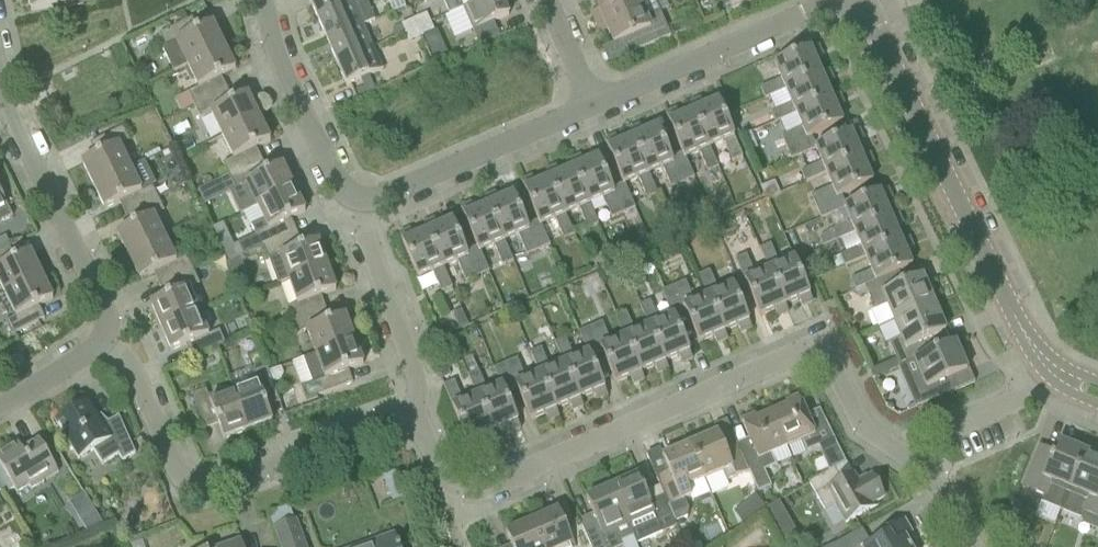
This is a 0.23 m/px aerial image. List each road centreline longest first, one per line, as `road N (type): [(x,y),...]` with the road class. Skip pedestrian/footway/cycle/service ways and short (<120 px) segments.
road 1 (residential): [(971,546),(933,483),(854,422),(829,360),(804,351),(483,489),(452,490),(414,414)]
road 2 (residential): [(853,0),(870,15),(1010,313),(1055,373)]
road 3 (residential): [(414,414),(210,488),(180,479),(129,363),(108,340)]
road 4 (residential): [(592,107),(835,0)]
road 5 (residential): [(108,340),(6,104)]
road 6 (residential): [(357,201),(380,199),(592,107)]
road 7 (residential): [(263,0),(272,40),(343,190),(357,201)]
road 8 (residential): [(357,201),(421,388),(414,414)]
road 9 (residential): [(0,407),(108,340)]

